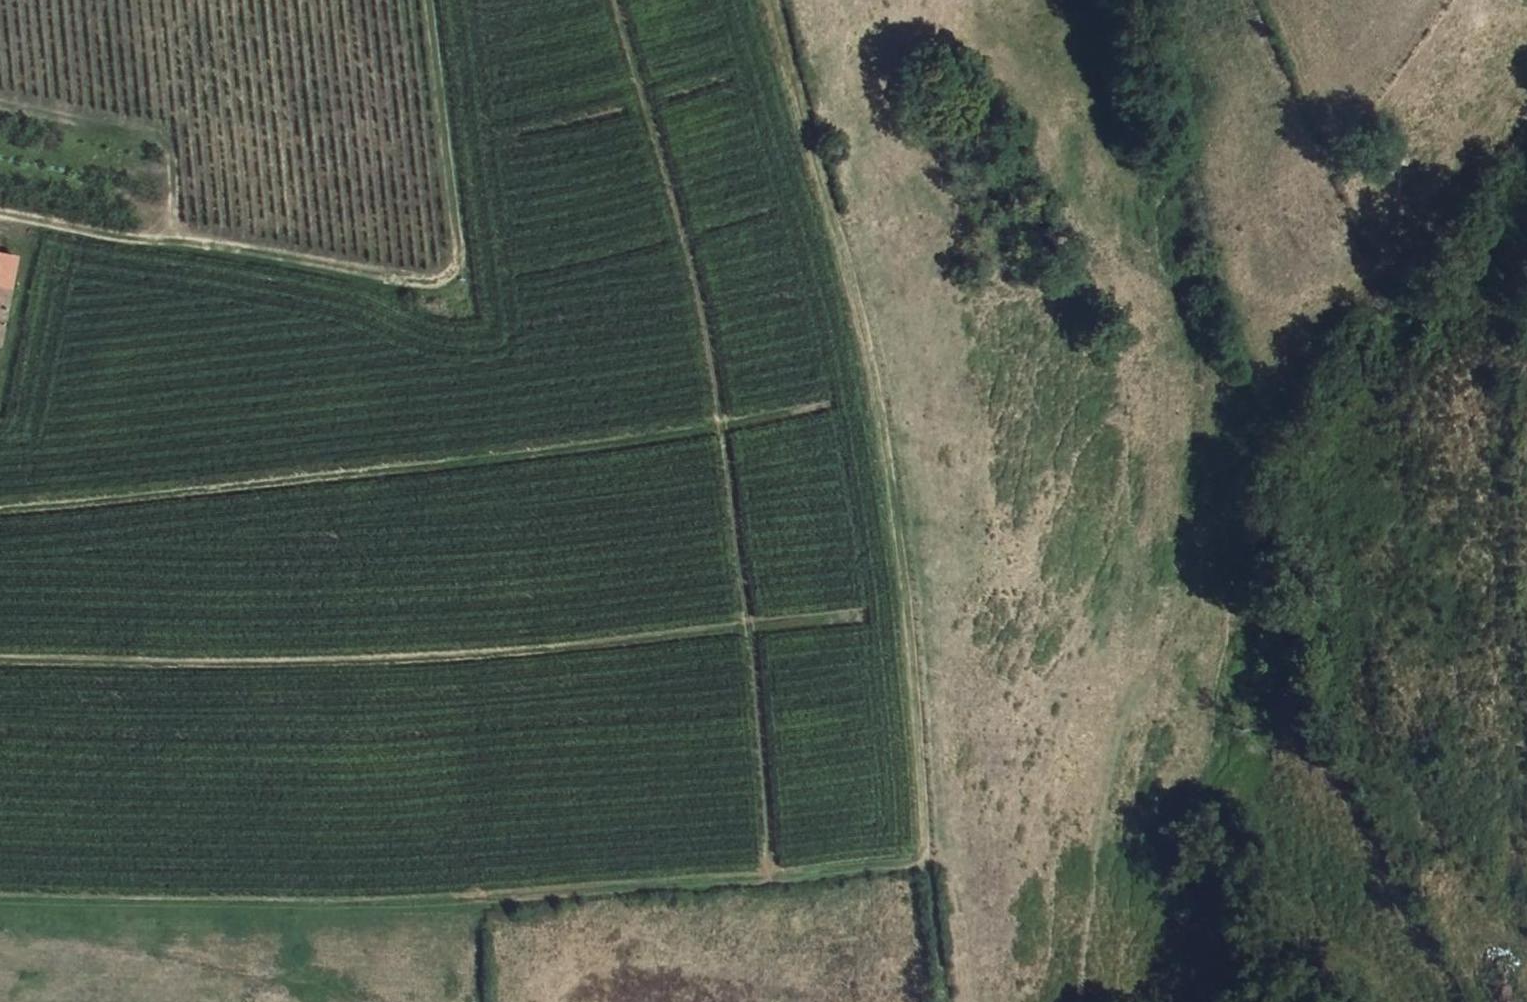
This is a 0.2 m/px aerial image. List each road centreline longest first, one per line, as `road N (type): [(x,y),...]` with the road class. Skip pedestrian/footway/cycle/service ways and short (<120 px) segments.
road 1 (track): [(952,1001),(885,449),(778,0)]
road 2 (track): [(0,214),(421,285),(452,274),(463,249),(432,0)]

